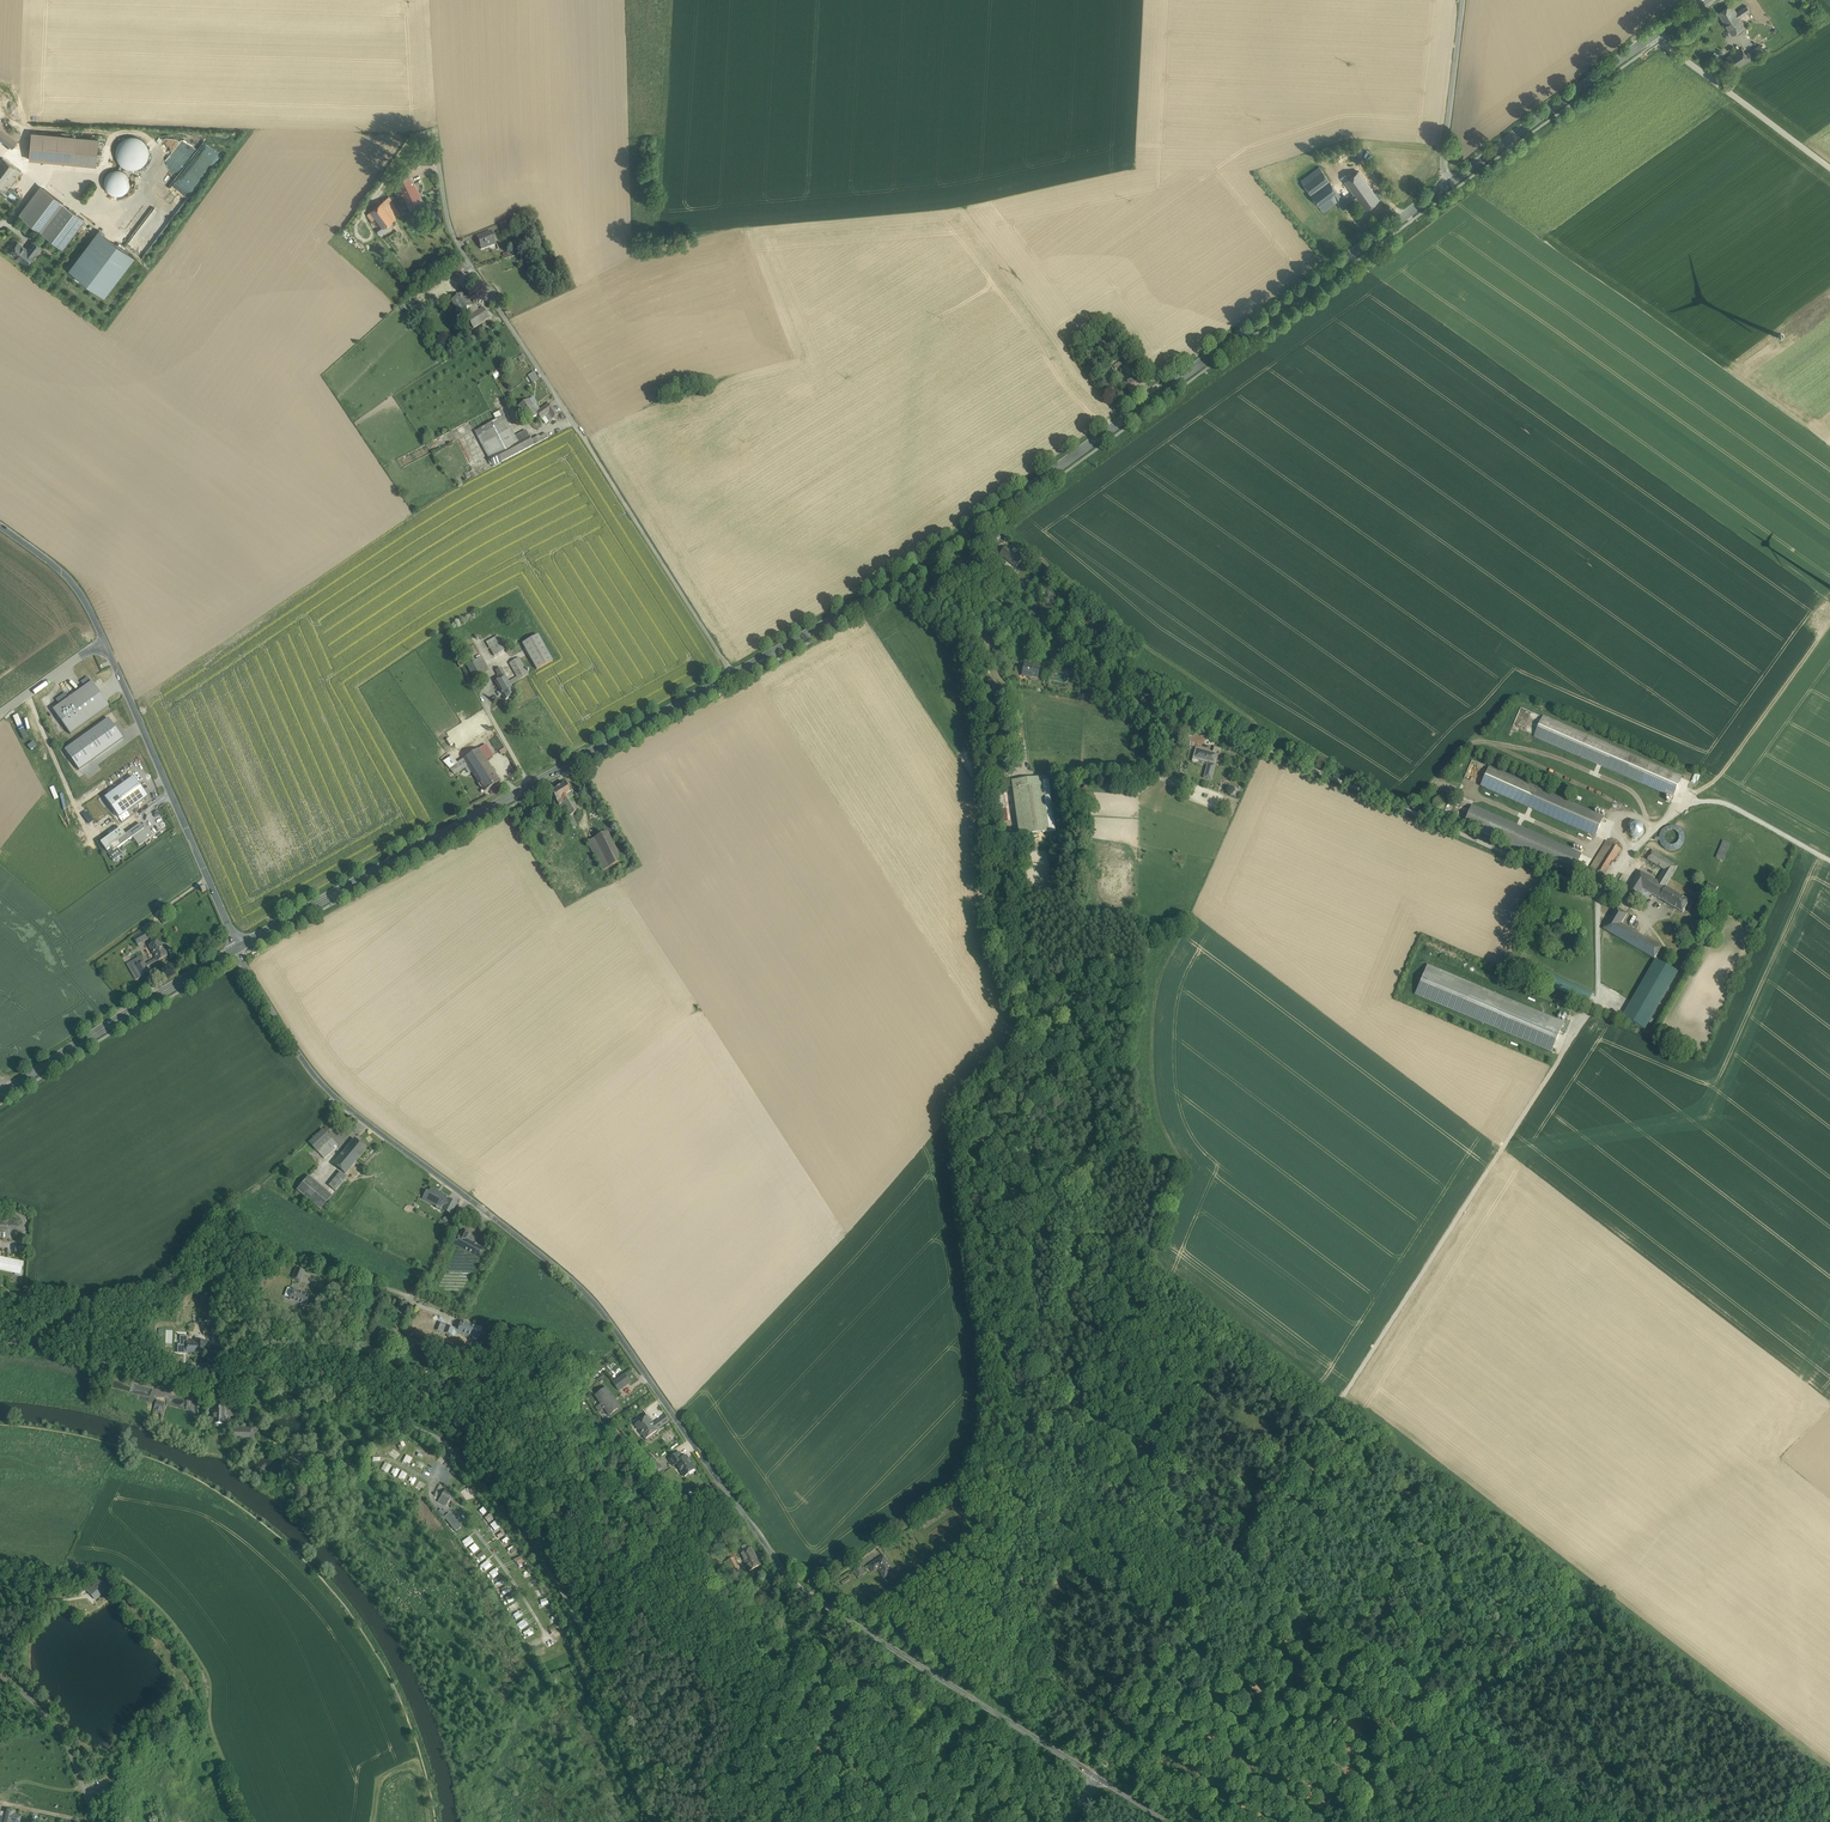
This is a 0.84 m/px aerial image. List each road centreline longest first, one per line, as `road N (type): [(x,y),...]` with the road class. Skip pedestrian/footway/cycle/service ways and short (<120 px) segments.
road 1 (unclassified): [(238,948),(316,1079),(598,1305),(784,1572),(1100,1778)]
road 2 (primary): [(1451,181),(894,583),(733,674)]
road 3 (track): [(1599,1821),(1224,1579),(1100,1778)]
road 4 (residential): [(733,674),(450,230),(435,134)]
road 5 (track): [(1600,889),(1600,999),(1341,1398)]
road 6 (primary): [(733,674),(238,948)]
road 7 (residential): [(0,1347),(32,1346),(177,1379),(265,1379),(311,1389),(448,1447),(504,1510)]
road 8 (track): [(1829,624),(1692,804),(1727,803),(1829,860)]
road 9 (track): [(1374,1821),(1447,1723),(1612,1593)]
road 10 (tertiary): [(106,644),(238,948)]
road 11 (primary): [(238,948),(9,1089)]
road 12 (primary): [(1654,35),(1451,181)]
road 13 (unclassified): [(1654,35),(1829,167)]
road 14 (track): [(1224,1579),(1341,1398)]
road 15 (residential): [(1463,0),(1444,169),(1451,181)]
road 16 (unclassified): [(89,1821),(58,1725),(0,1672)]
road 17 (unclassified): [(504,1510),(566,1595),(588,1662)]
road 18 (track): [(588,1662),(654,1821)]
road 19 (tertiary): [(0,527),(71,580),(106,644)]
road 20 (unclassified): [(0,716),(106,644)]
road 21 (track): [(1692,804),(1600,889)]

